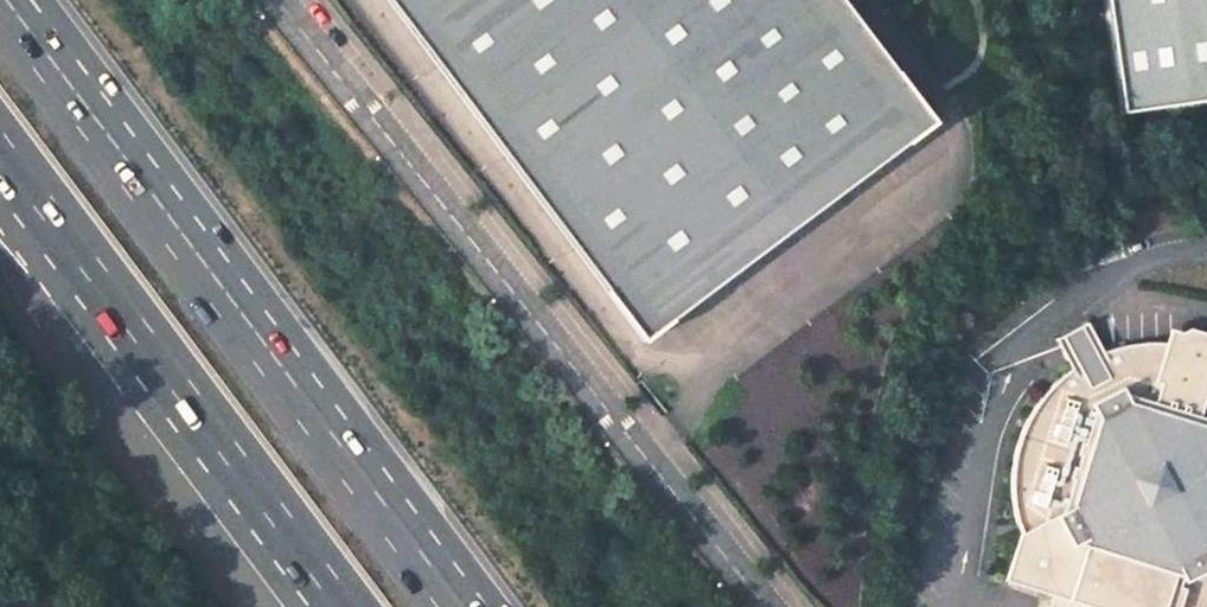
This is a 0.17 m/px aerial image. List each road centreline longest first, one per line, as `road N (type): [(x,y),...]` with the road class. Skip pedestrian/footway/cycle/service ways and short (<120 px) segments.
road 1 (residential): [(267,0),(754,606)]
road 2 (trunk): [(458,606),(4,0)]
road 3 (trunk): [(0,175),(330,606)]

